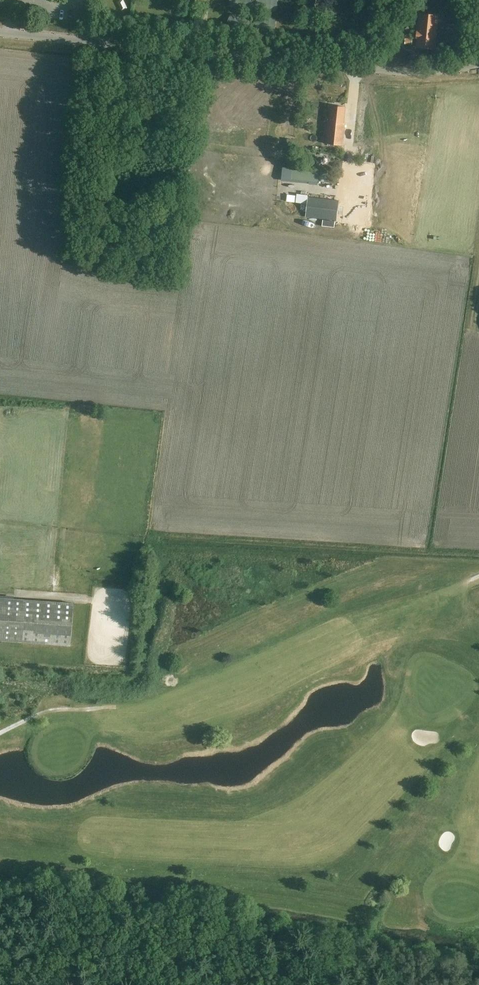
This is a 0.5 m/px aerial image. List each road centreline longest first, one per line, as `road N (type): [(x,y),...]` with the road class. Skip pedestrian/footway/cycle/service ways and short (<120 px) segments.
road 1 (unclassified): [(0,32),(403,73),(478,66)]

